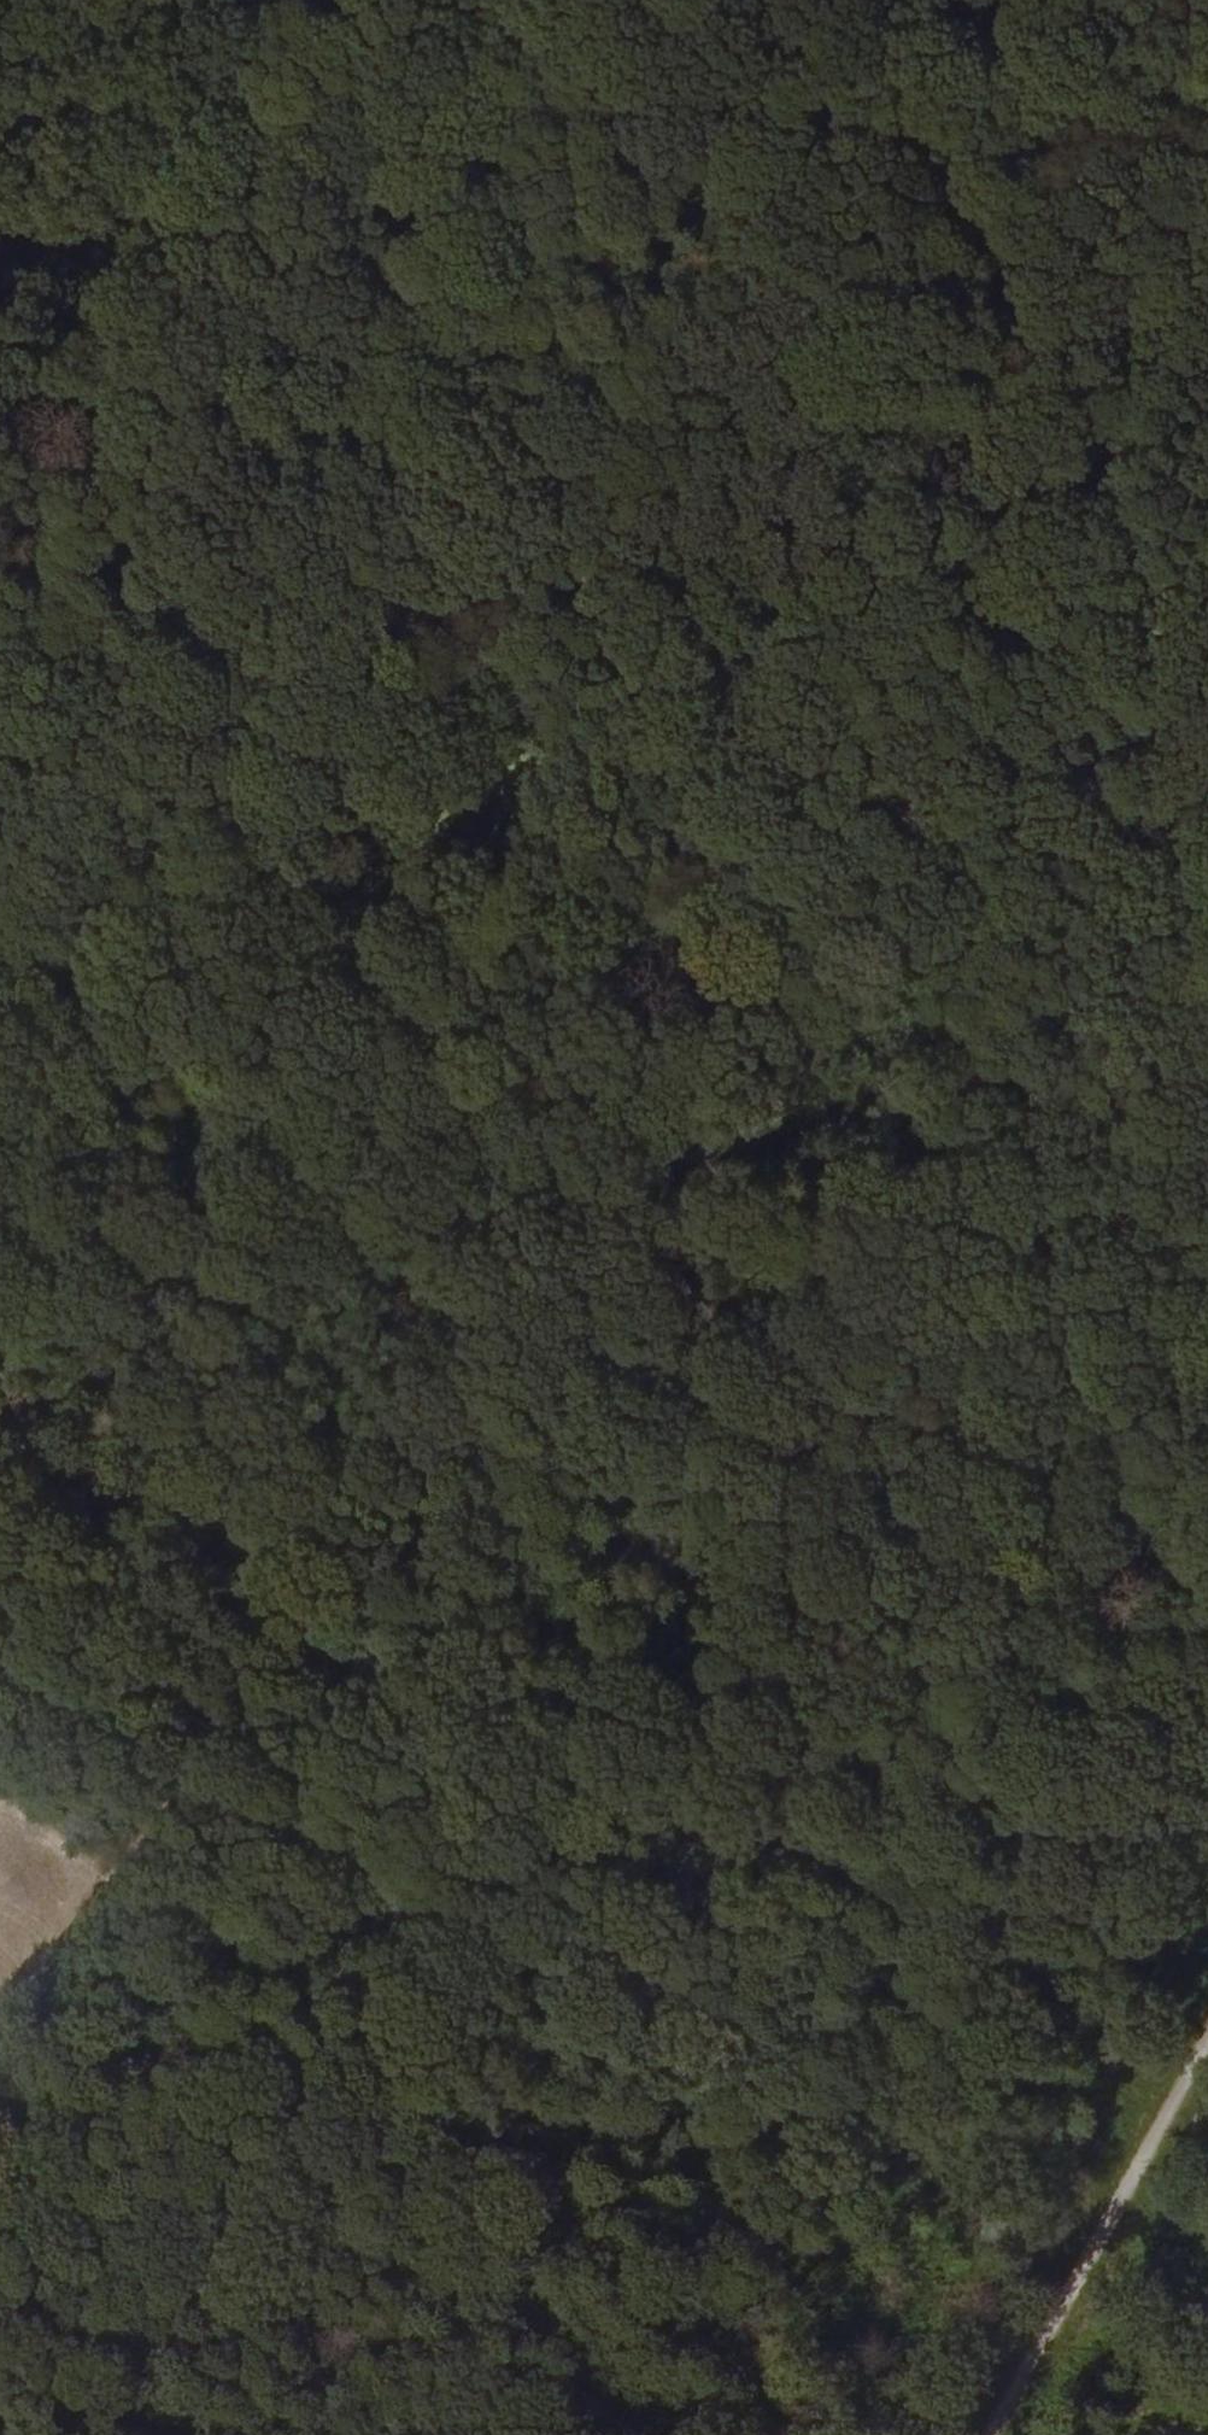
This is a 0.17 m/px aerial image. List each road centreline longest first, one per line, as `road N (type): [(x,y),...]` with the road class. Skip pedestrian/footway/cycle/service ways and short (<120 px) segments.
road 1 (track): [(1207,2025),(975,2434)]
road 2 (track): [(0,2060),(120,1959),(116,1861)]

